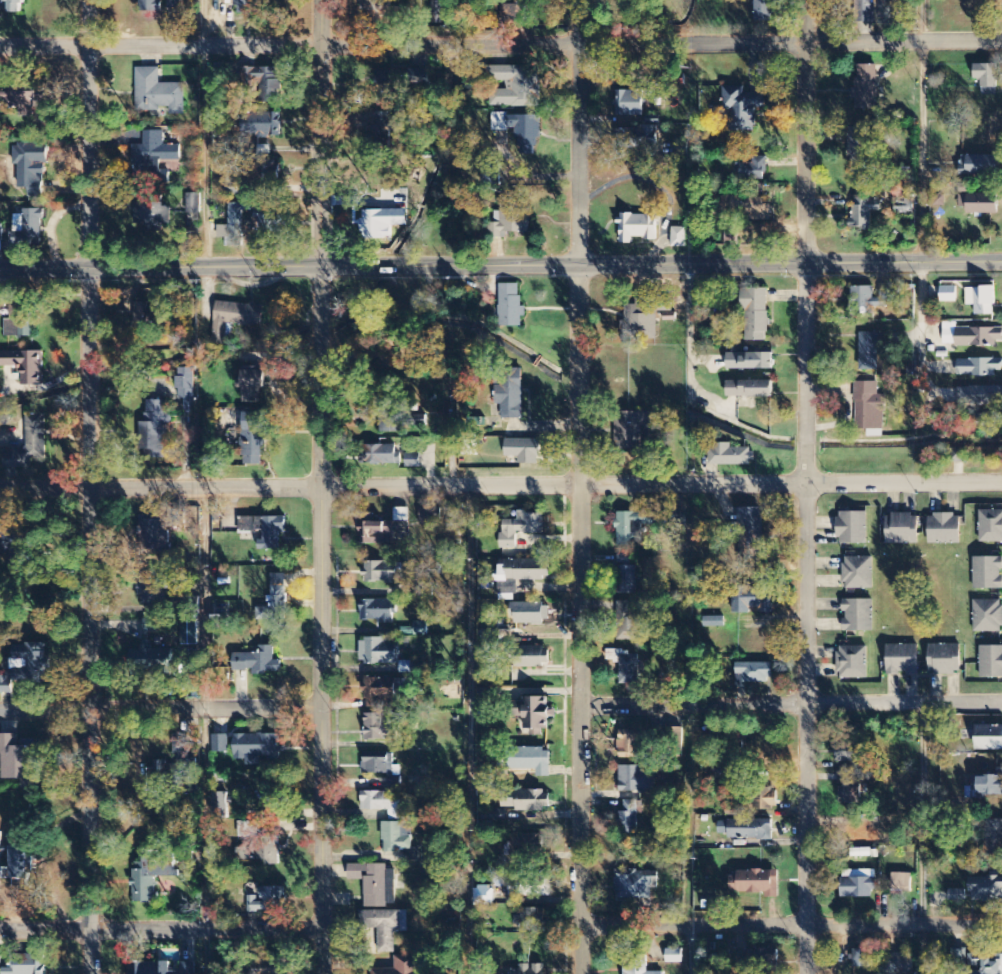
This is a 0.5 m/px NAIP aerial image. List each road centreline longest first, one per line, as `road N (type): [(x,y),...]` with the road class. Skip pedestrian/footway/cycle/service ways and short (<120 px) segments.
road 1 (tertiary): [(1001,260),(0,275)]
road 2 (residential): [(1001,482),(0,490)]
road 3 (residential): [(1001,45),(0,47)]
road 4 (residential): [(580,973),(578,0)]
road 5 (residential): [(322,973),(321,337)]
road 6 (residential): [(91,973),(89,392)]
road 7 (residential): [(806,973),(806,450)]
road 8 (residential): [(806,435),(805,0)]
road 9 (residential): [(1001,925),(580,925)]
road 10 (residential): [(1001,703),(581,705)]
road 11 (residential): [(89,376),(88,0)]
road 12 (residential): [(322,708),(0,709)]
road 13 (residential): [(322,929),(0,929)]
road 14 (residential): [(321,315),(321,0)]

